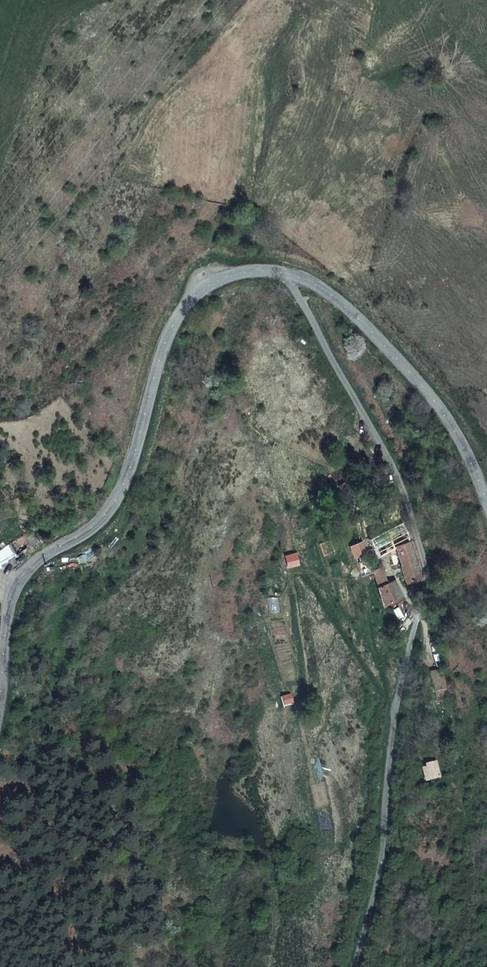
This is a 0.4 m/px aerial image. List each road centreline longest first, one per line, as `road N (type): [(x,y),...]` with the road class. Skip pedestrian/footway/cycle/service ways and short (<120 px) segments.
road 1 (residential): [(291,273),(404,487),(424,564),(378,880),(352,966)]
road 2 (tertiary): [(0,668),(4,623),(36,557),(106,532),(143,444),(173,326),(190,301),(239,272),(291,273)]
road 3 (tertiary): [(291,273),(374,332),(443,411),(486,507)]

